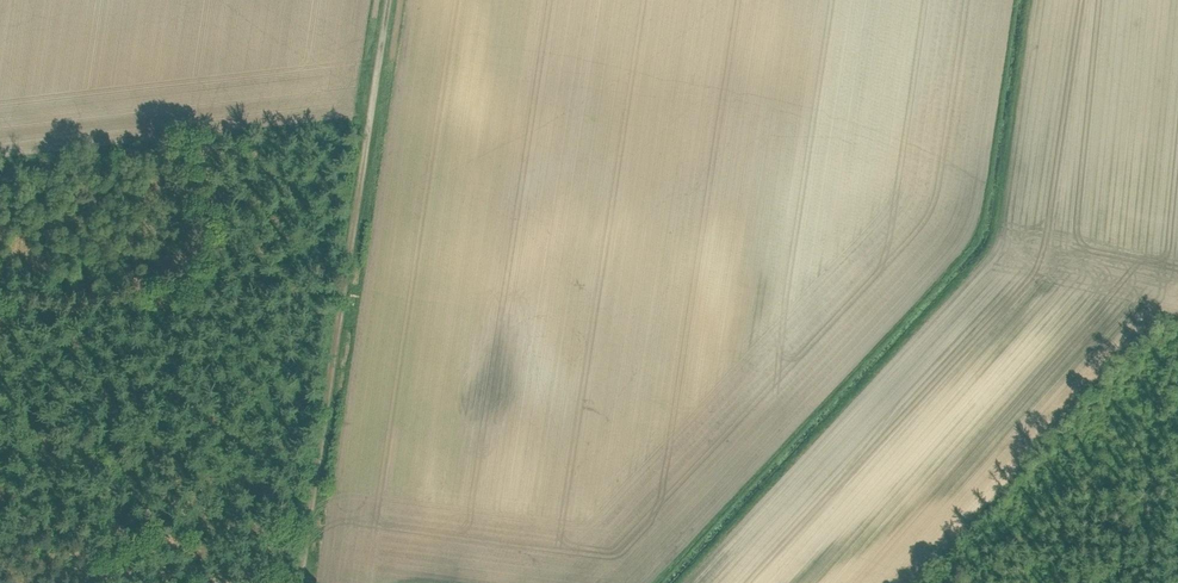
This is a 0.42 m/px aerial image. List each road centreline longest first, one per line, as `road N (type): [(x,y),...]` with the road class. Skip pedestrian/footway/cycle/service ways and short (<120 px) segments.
road 1 (track): [(298,582),(389,0)]

